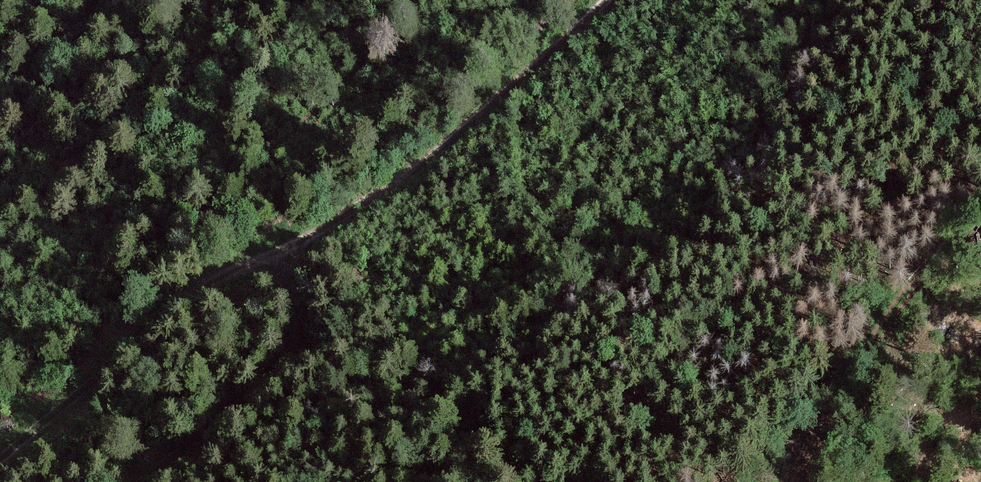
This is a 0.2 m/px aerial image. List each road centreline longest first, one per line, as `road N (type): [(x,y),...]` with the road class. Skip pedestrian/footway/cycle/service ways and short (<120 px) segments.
road 1 (track): [(614,0),(408,180),(285,258)]
road 2 (track): [(285,258),(209,288),(0,466)]
road 3 (track): [(980,199),(852,376),(793,481)]
road 4 (track): [(285,258),(298,309),(298,353),(240,411),(140,481)]

